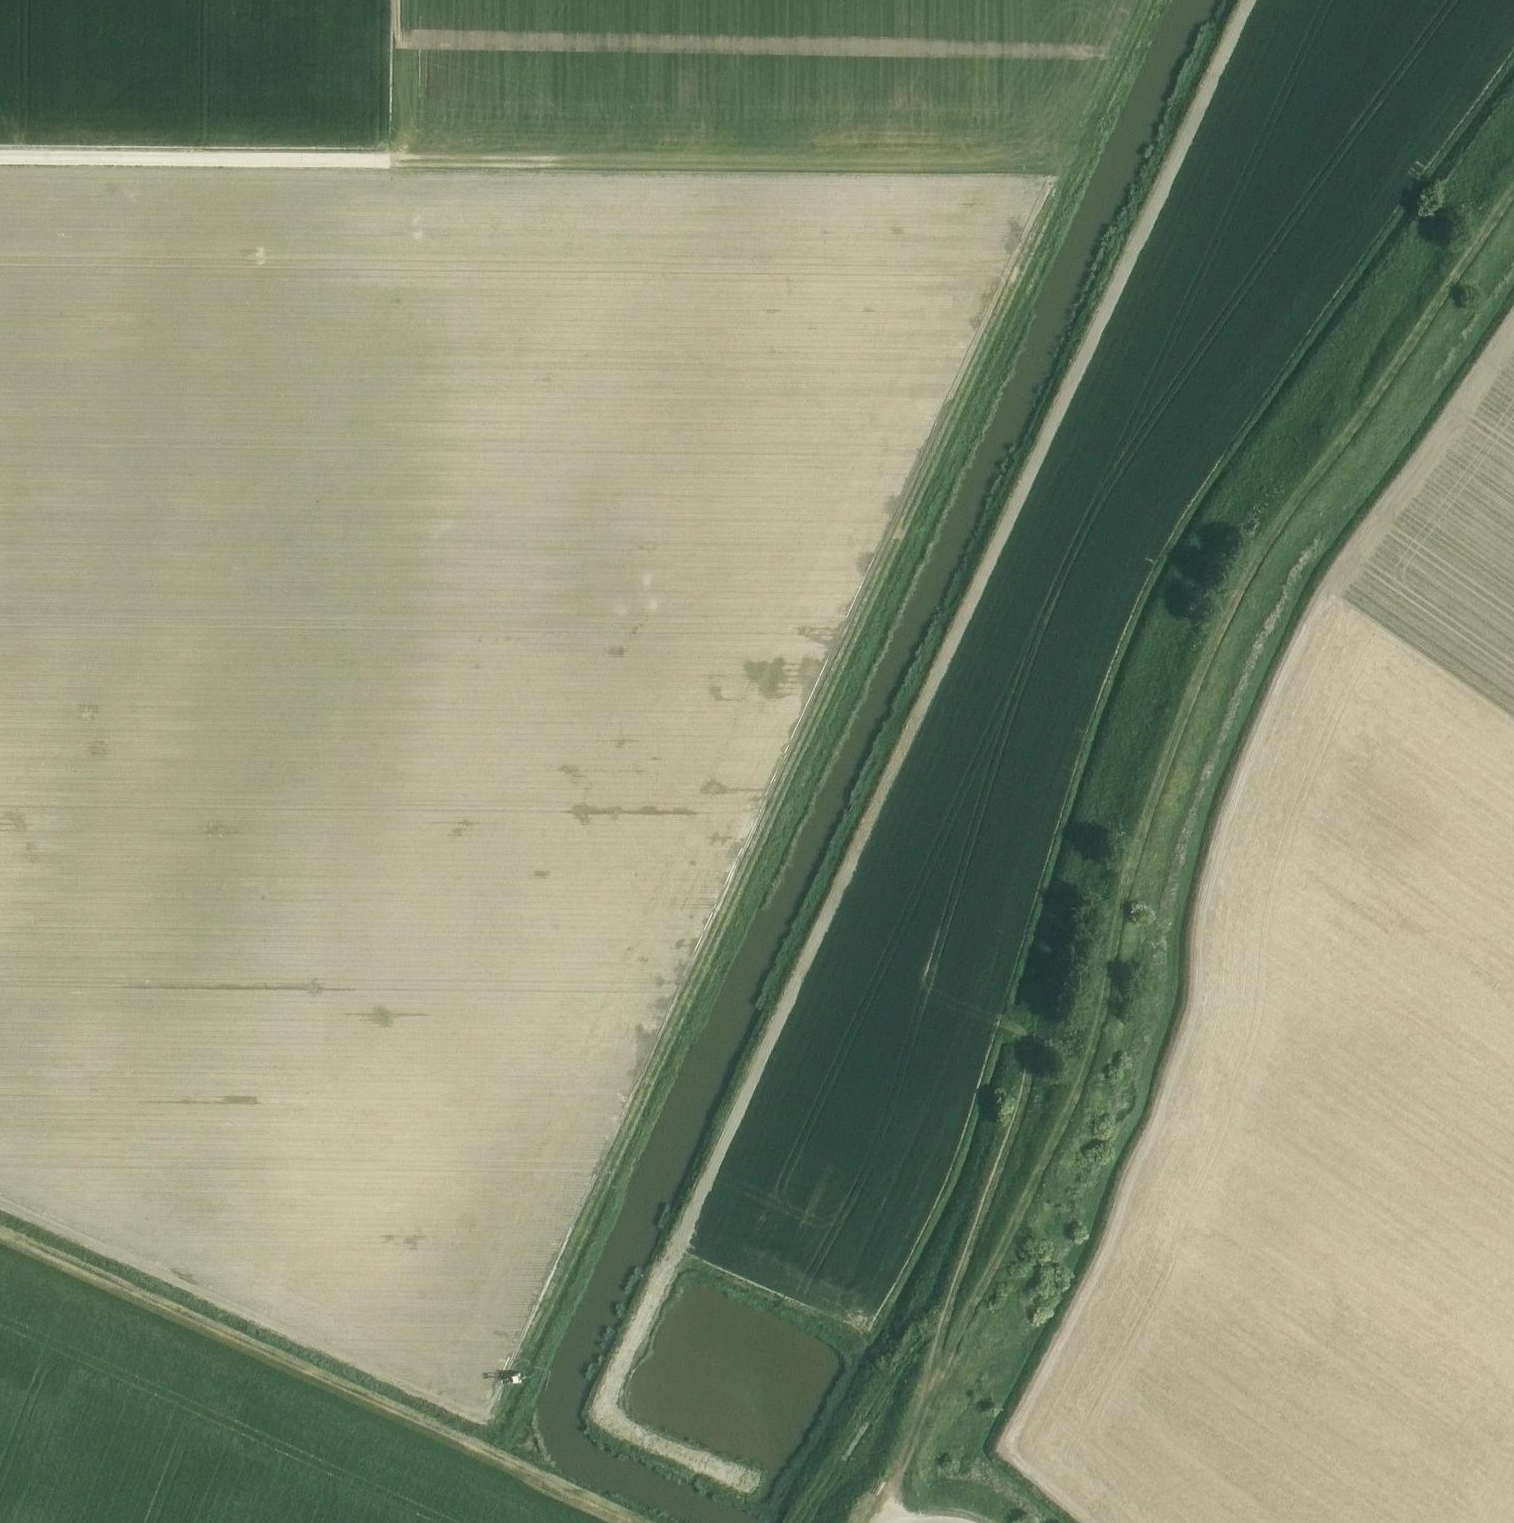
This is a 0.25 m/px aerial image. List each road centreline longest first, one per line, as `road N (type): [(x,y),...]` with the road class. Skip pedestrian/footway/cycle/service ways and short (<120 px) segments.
road 1 (track): [(1513,173),(1354,434),(1235,579),(1123,865),(1079,1091),(877,1522)]
road 2 (track): [(924,1415),(1028,1072),(1025,1050),(995,1026)]
road 3 (unclassified): [(0,164),(381,170)]

